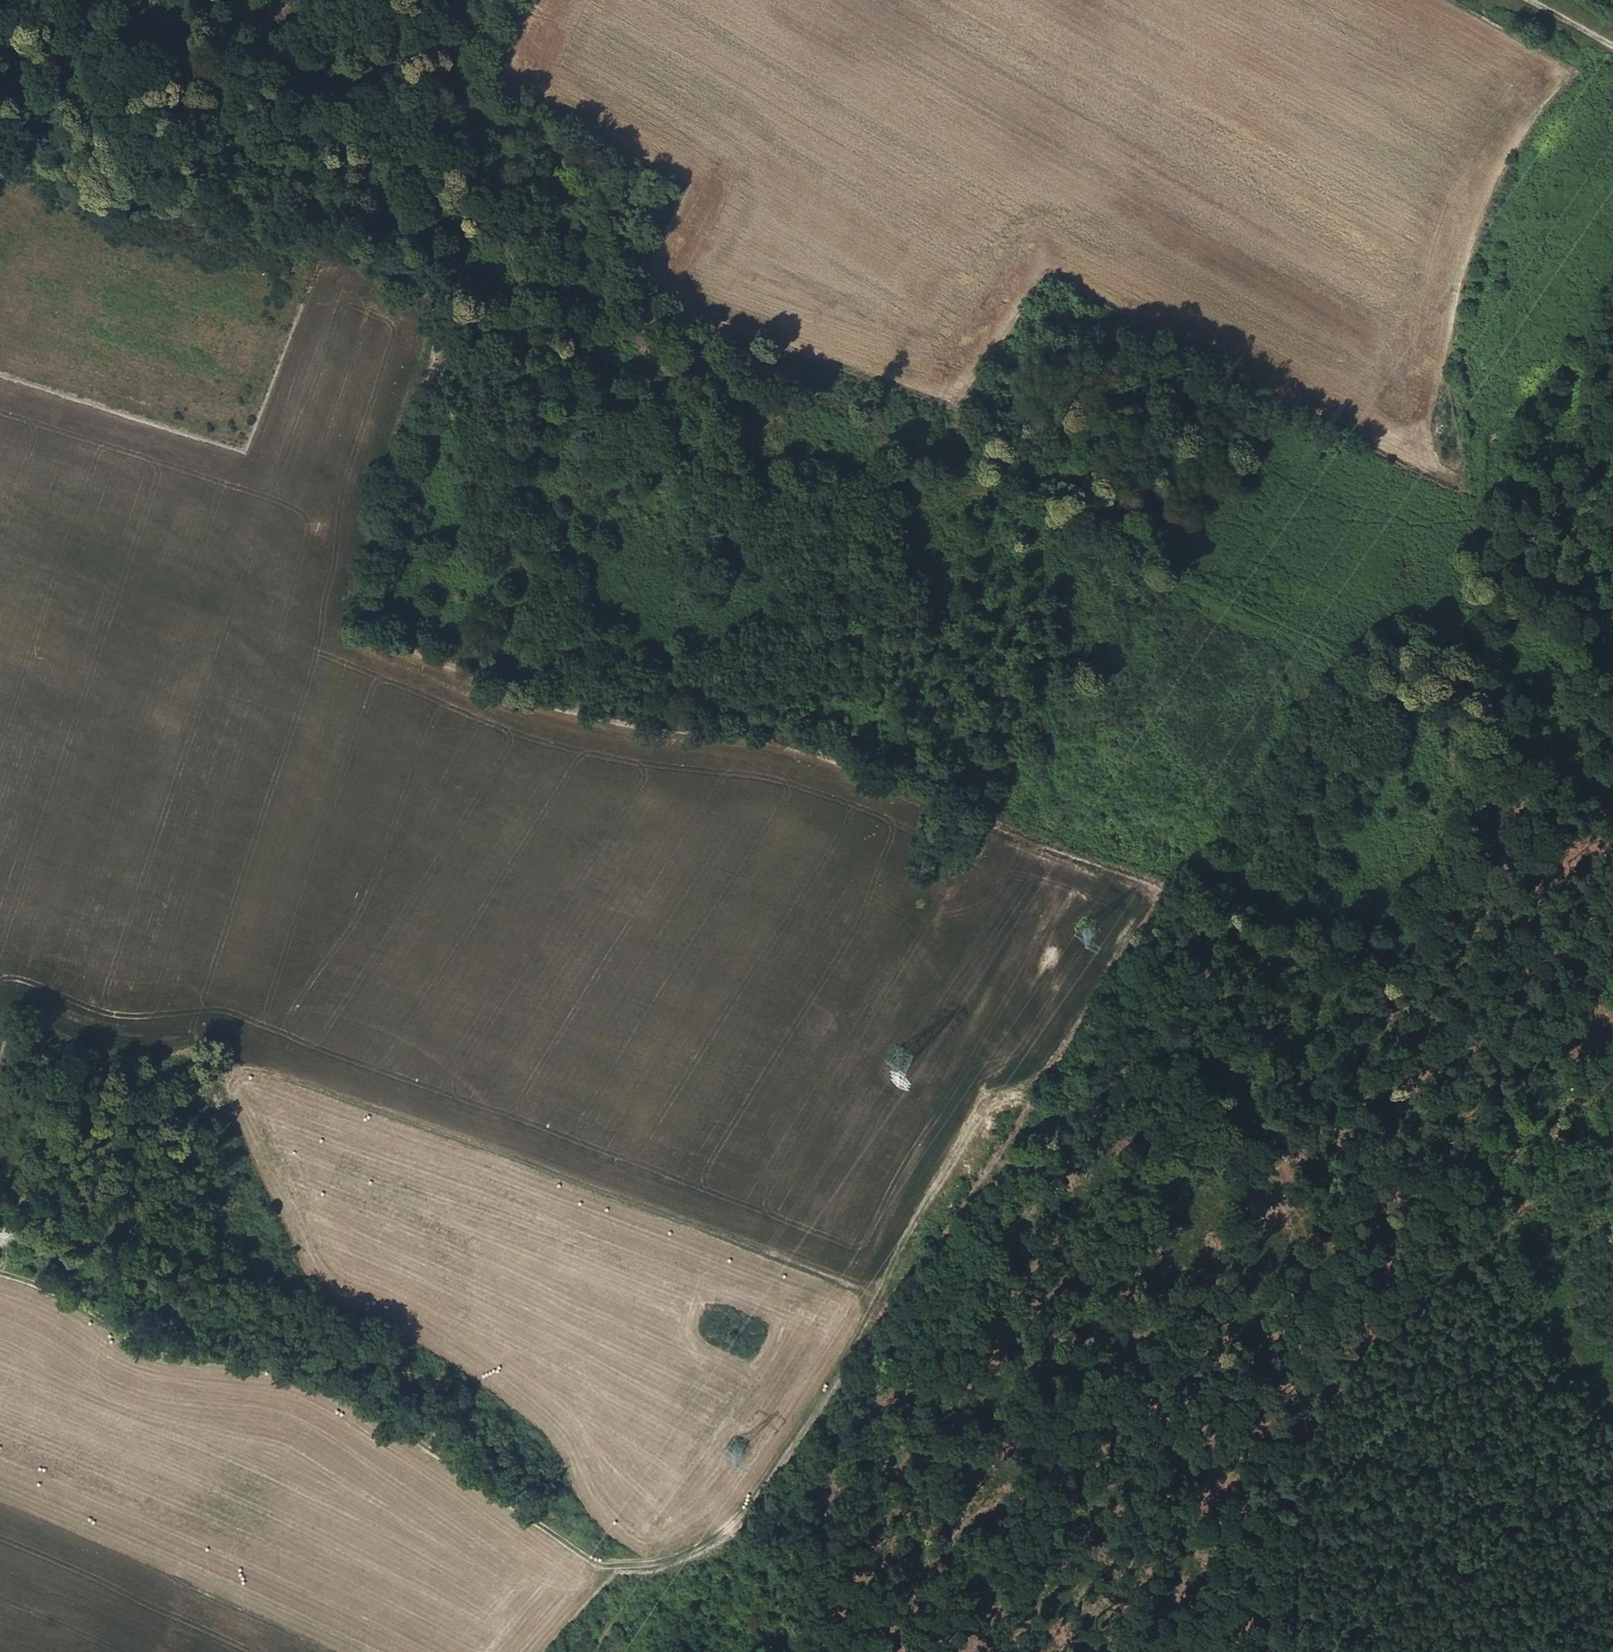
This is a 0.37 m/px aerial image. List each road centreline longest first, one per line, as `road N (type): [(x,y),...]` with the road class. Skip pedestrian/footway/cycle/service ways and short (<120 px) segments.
road 1 (track): [(1164,890),(1051,1065),(1027,1093),(1006,1095),(916,1220),(863,1345),(751,1508),(722,1540),(682,1555),(604,1561),(374,1416),(254,1352),(149,1341),(0,1272)]

